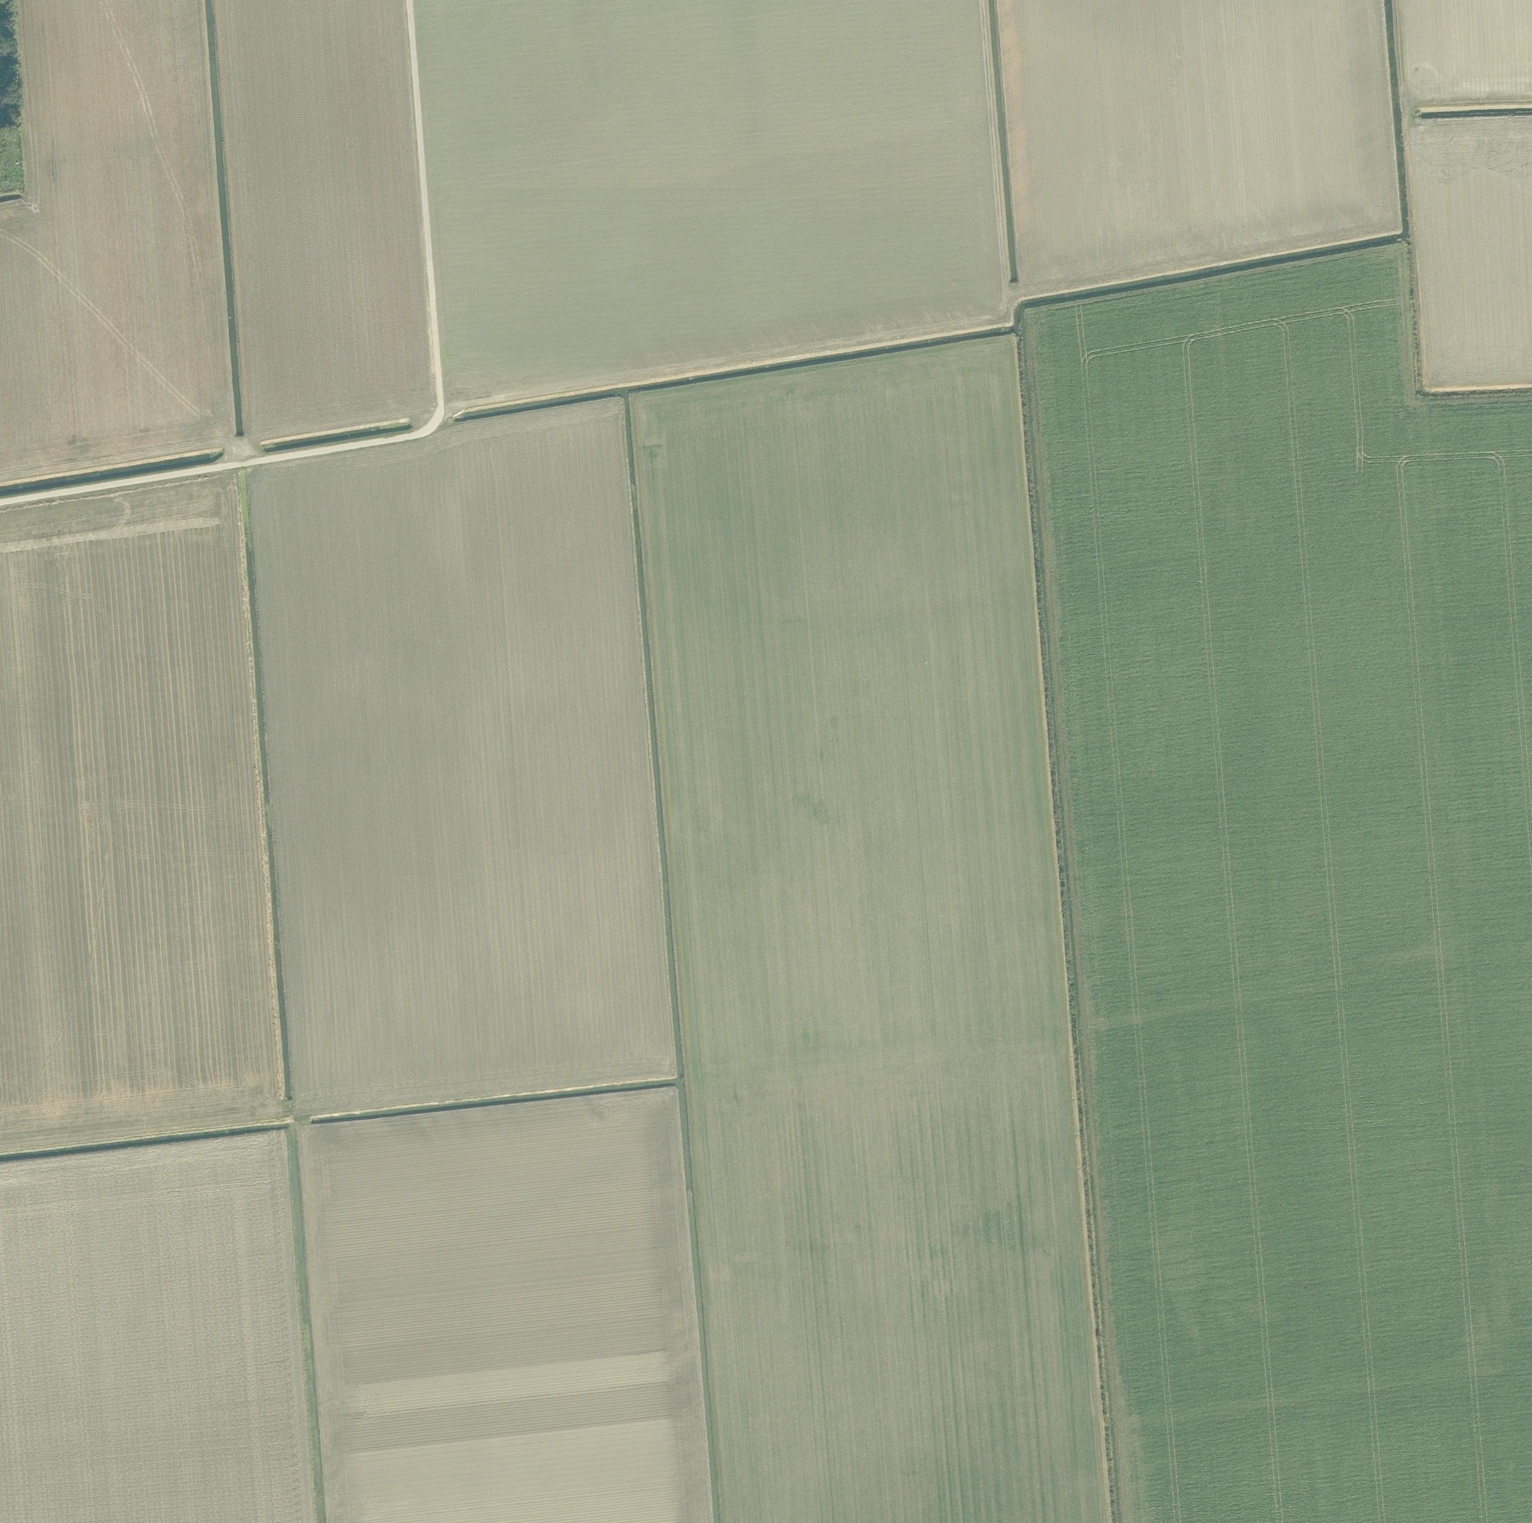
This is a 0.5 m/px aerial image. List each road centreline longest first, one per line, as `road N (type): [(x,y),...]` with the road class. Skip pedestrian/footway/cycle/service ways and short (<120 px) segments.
road 1 (track): [(0,502),(410,436),(432,425),(440,394),(409,0)]

